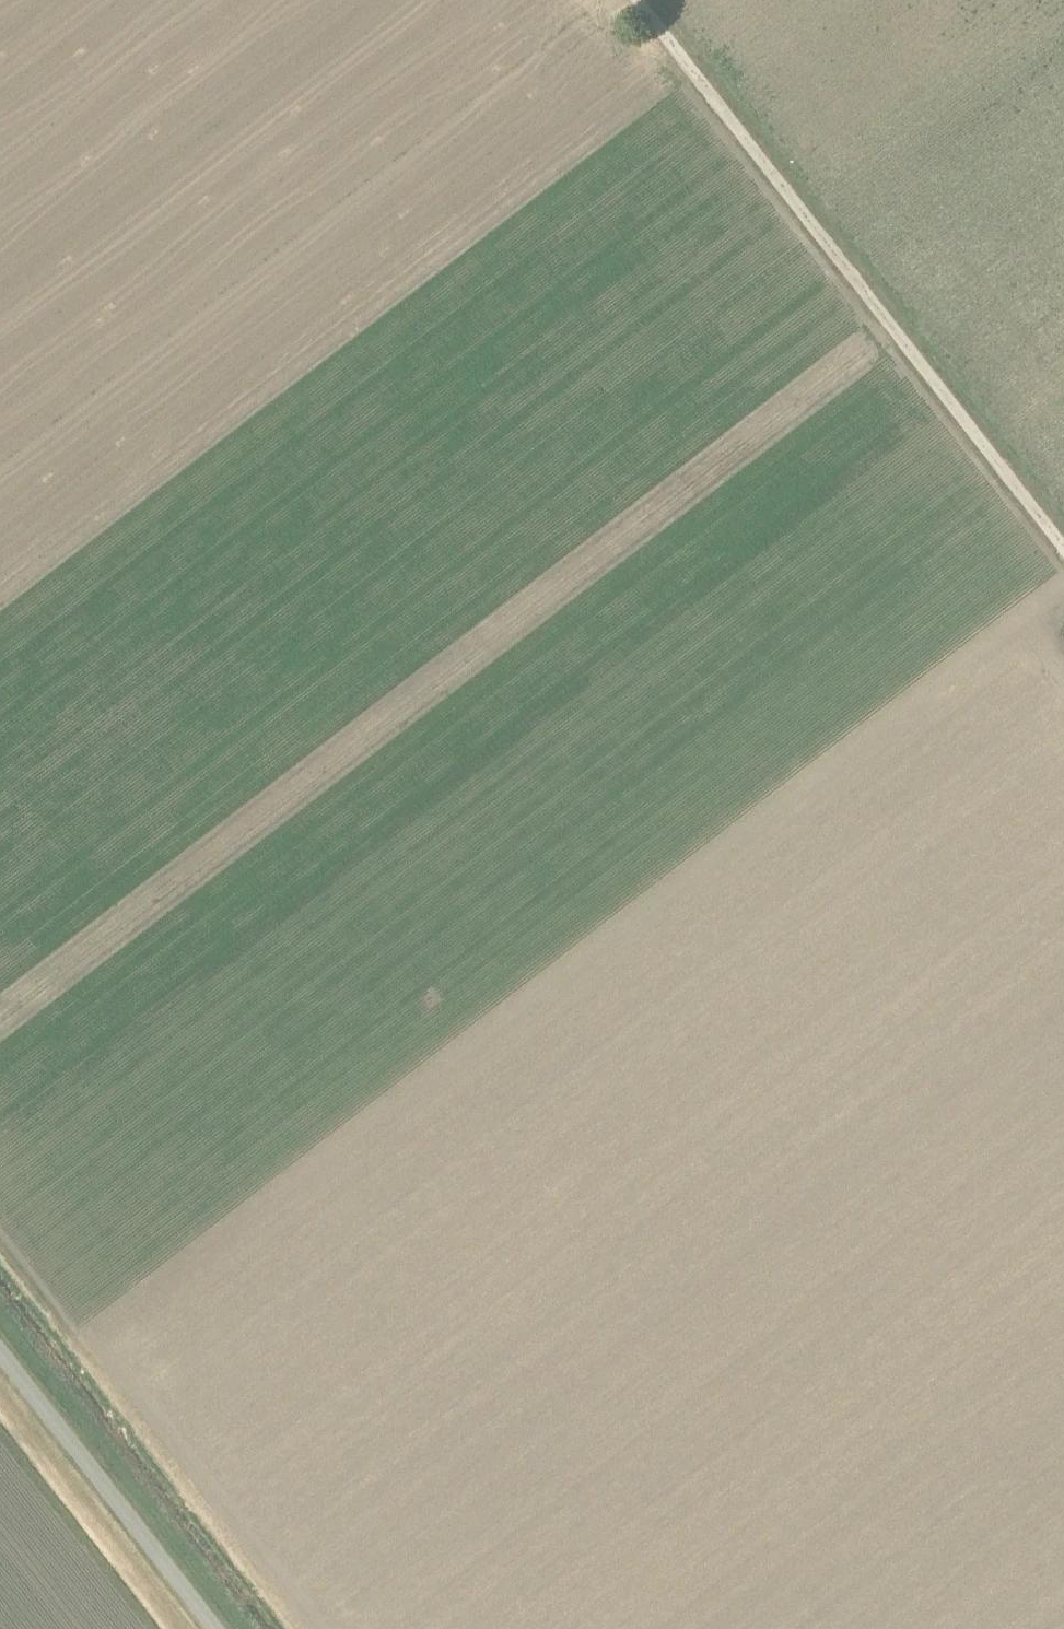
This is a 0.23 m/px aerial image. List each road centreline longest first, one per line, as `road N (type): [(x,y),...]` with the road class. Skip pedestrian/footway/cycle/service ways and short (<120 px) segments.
road 1 (unclassified): [(204,1628),(0,1365)]

